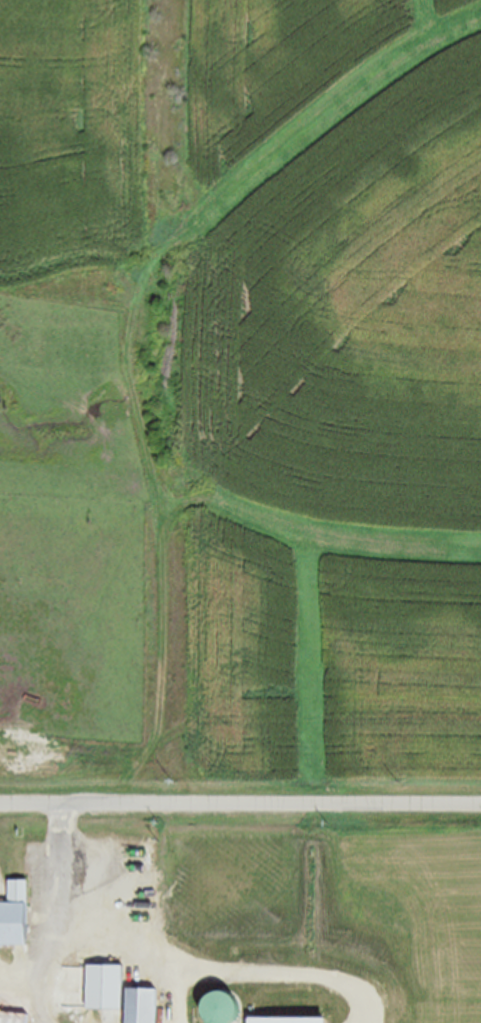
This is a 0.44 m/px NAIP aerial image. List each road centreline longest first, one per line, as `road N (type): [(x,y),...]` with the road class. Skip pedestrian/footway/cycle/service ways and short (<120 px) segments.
road 1 (residential): [(480,801),(0,802)]
road 2 (track): [(127,249),(178,245),(418,43),(480,11)]

